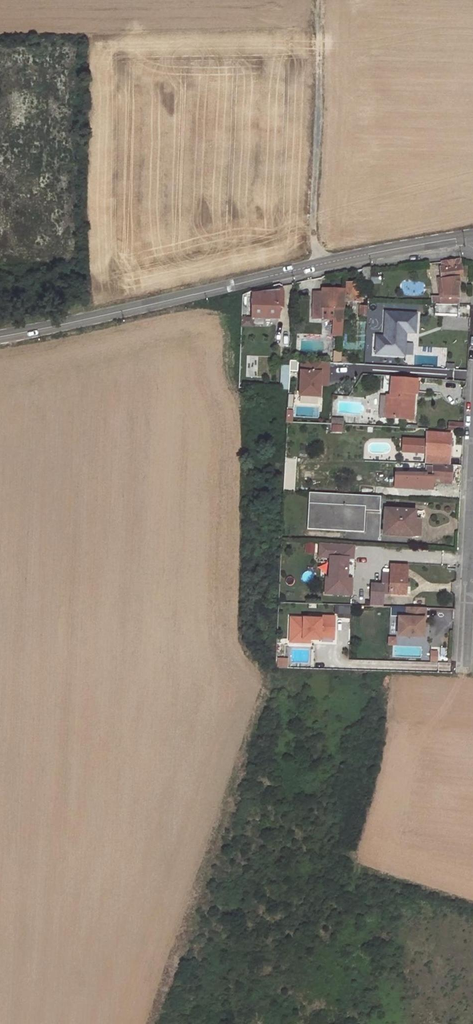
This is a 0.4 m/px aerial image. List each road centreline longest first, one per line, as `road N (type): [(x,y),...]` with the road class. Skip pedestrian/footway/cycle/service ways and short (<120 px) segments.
road 1 (tertiary): [(0,337),(472,238)]
road 2 (track): [(323,266),(315,236),(318,0)]

